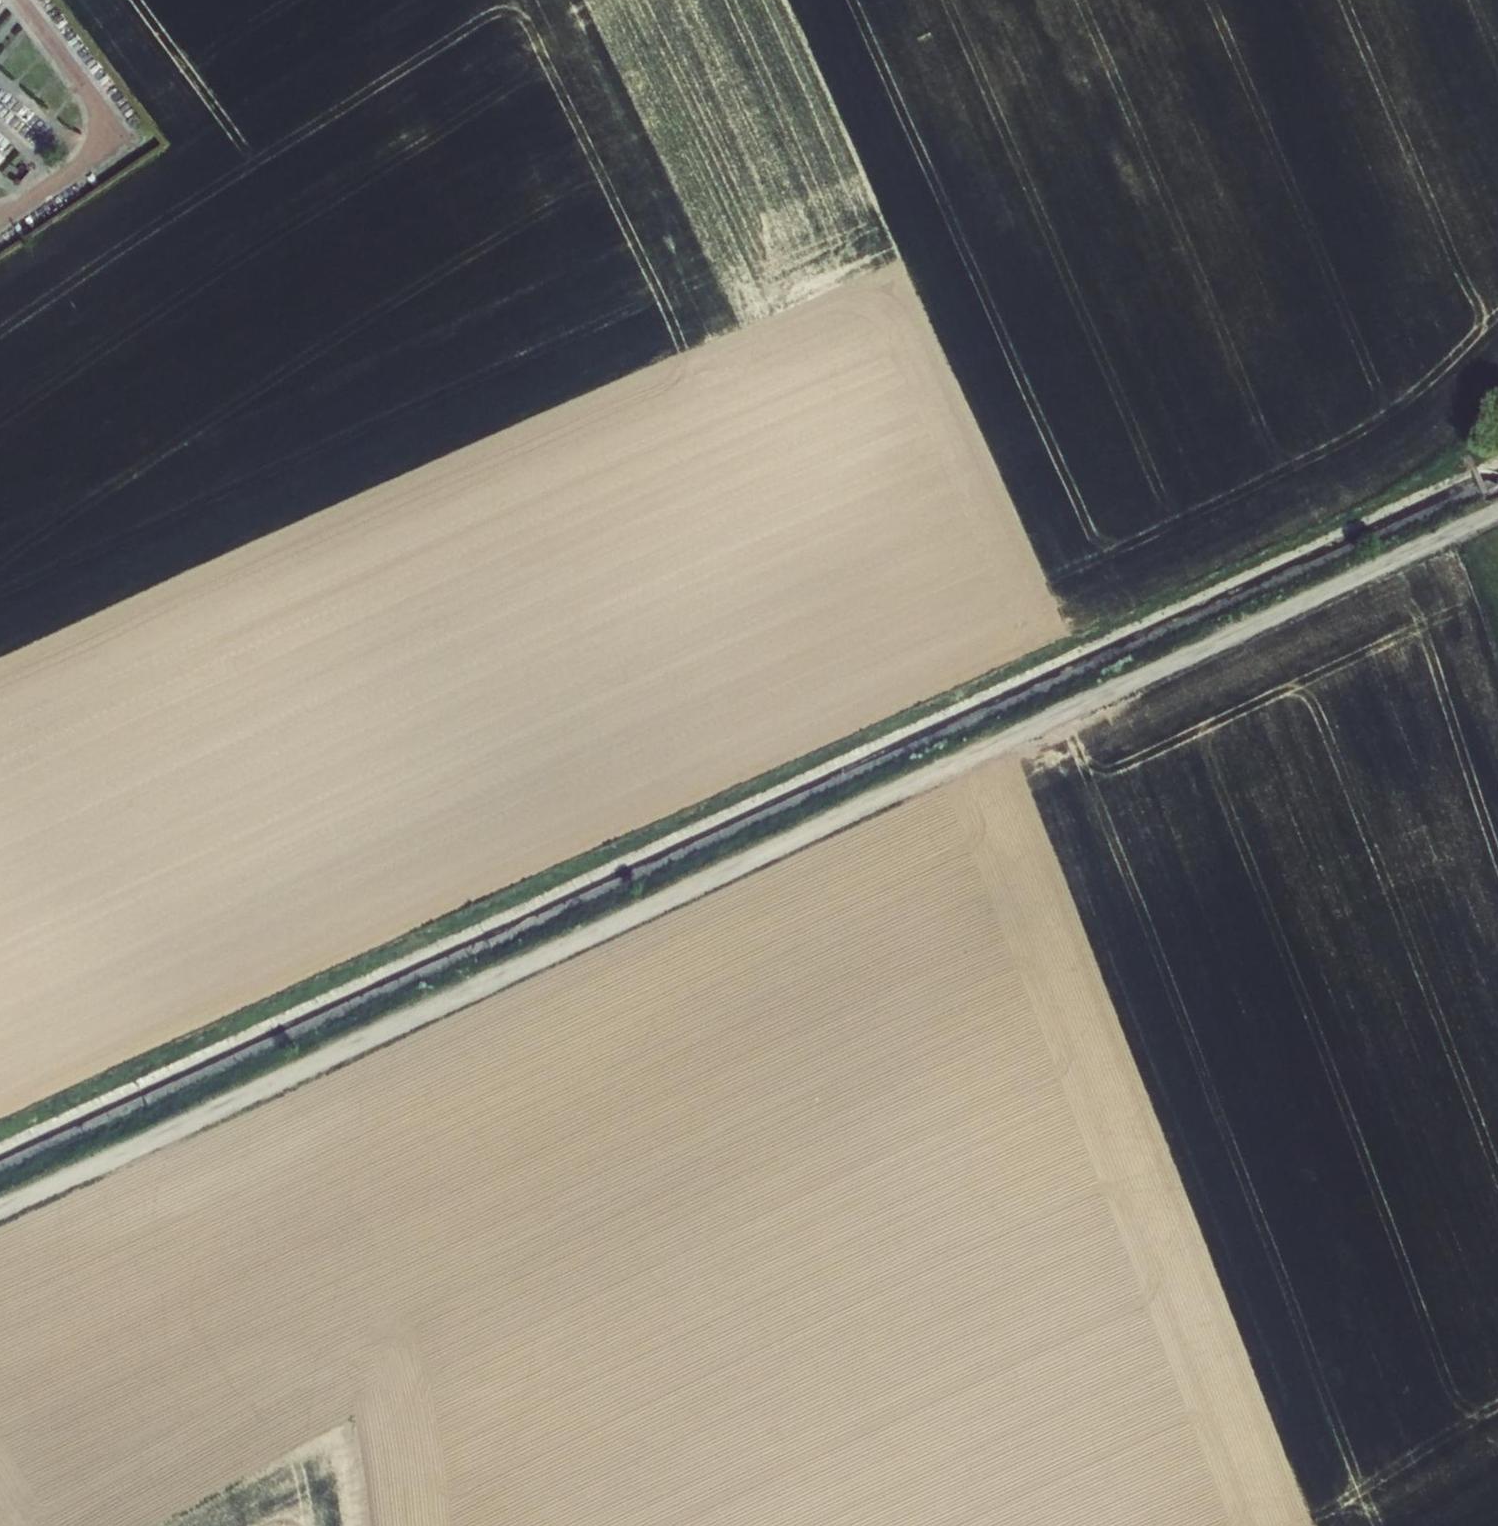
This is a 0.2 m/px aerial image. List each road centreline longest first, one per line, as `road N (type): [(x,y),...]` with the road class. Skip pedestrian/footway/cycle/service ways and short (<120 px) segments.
road 1 (track): [(1497,508),(0,1205)]

